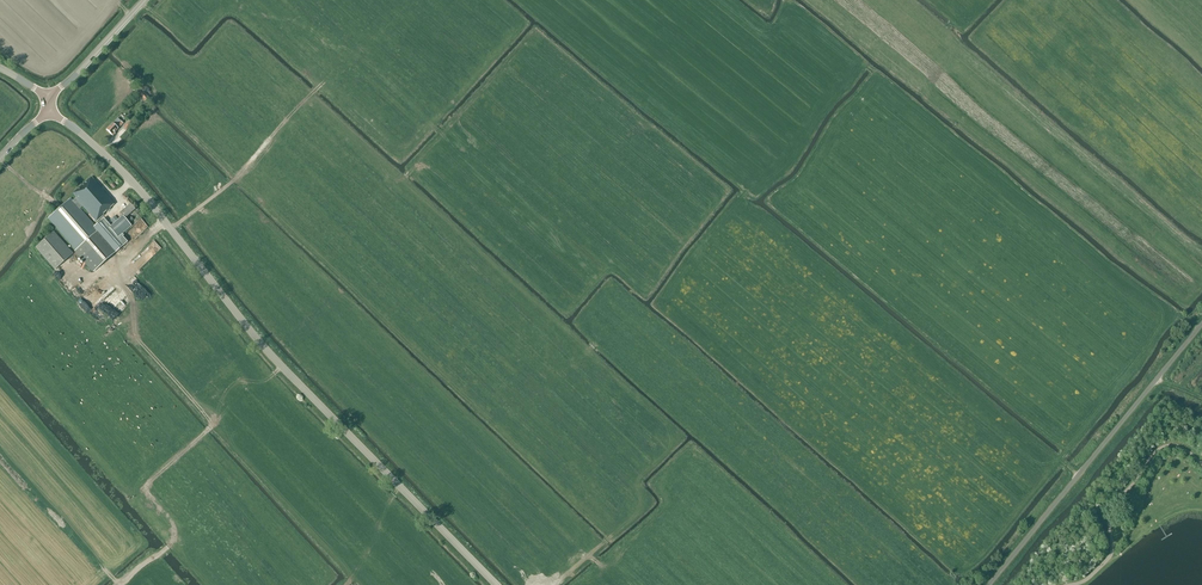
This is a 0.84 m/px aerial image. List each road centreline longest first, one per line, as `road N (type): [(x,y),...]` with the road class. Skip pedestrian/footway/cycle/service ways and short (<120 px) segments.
road 1 (unclassified): [(495,584),(282,367),(145,196),(48,104)]
road 2 (unclassified): [(1201,328),(992,584)]
road 3 (track): [(169,228),(231,184),(325,82)]
road 4 (tertiary): [(48,104),(144,0)]

